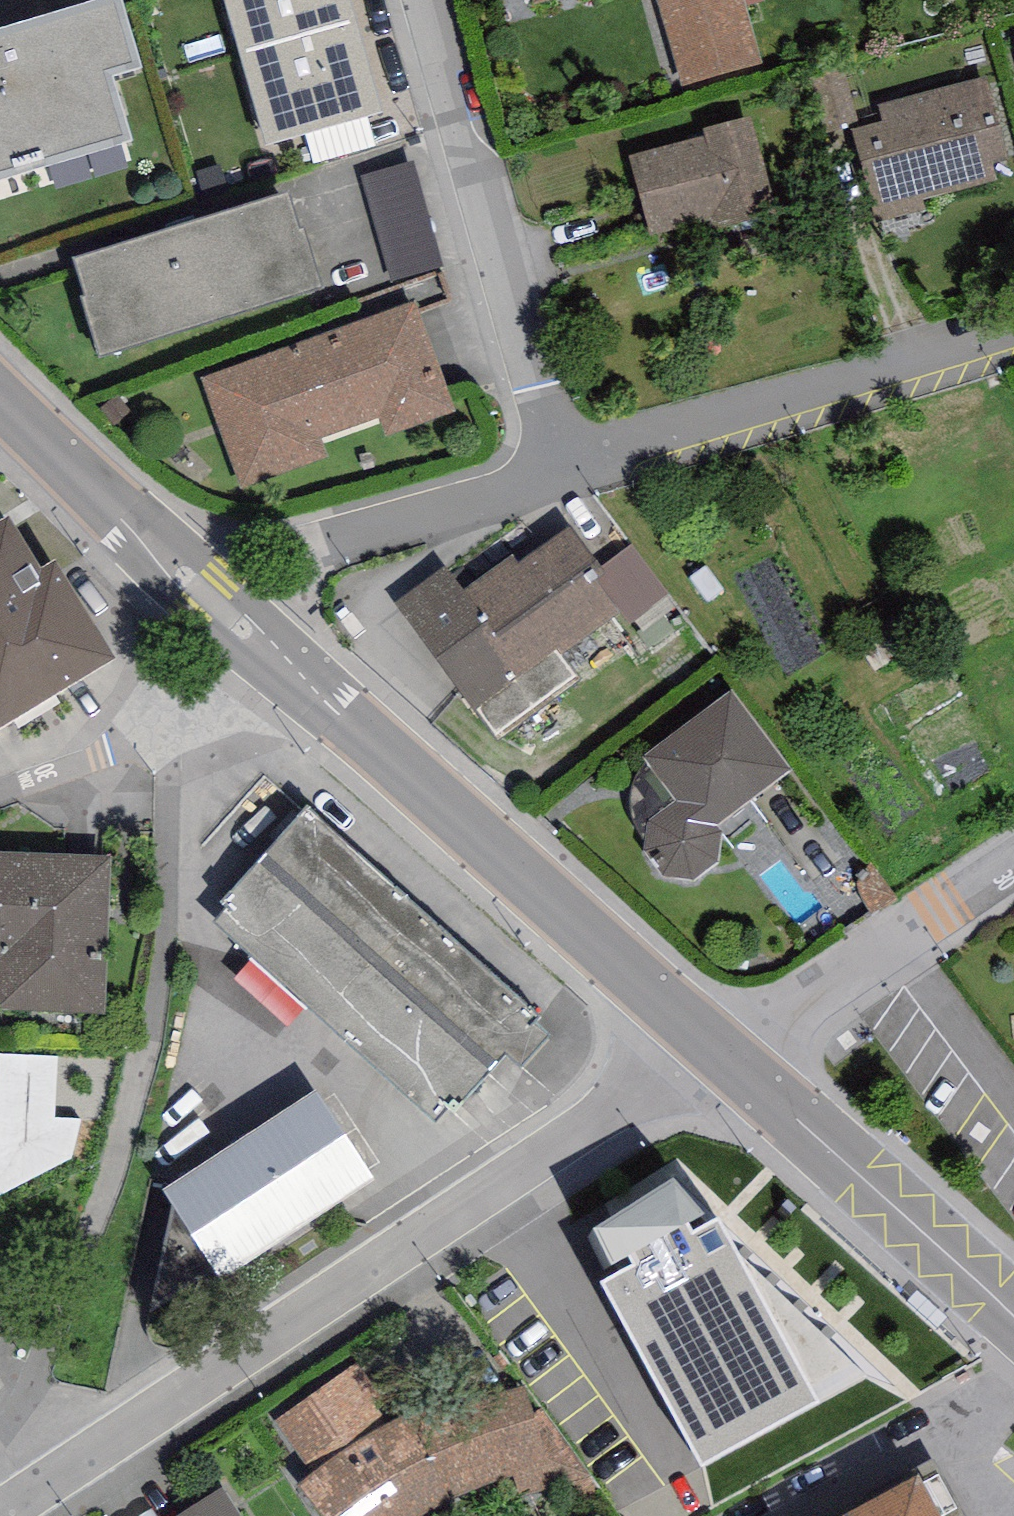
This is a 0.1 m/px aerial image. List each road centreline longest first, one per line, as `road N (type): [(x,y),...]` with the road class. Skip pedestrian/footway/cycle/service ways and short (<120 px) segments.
road 1 (residential): [(3,1515),(624,1113),(712,1046)]
road 2 (tertiary): [(712,1046),(271,652)]
road 3 (residential): [(565,465),(434,0)]
road 4 (residential): [(1013,328),(565,465)]
road 5 (tertiary): [(1013,1314),(712,1046)]
road 6 (residential): [(565,465),(299,554),(228,615)]
road 7 (residential): [(712,1046),(915,938),(1013,873)]
road 8 (tertiary): [(228,615),(0,394)]
road 9 (residential): [(271,652),(101,775),(0,802)]

